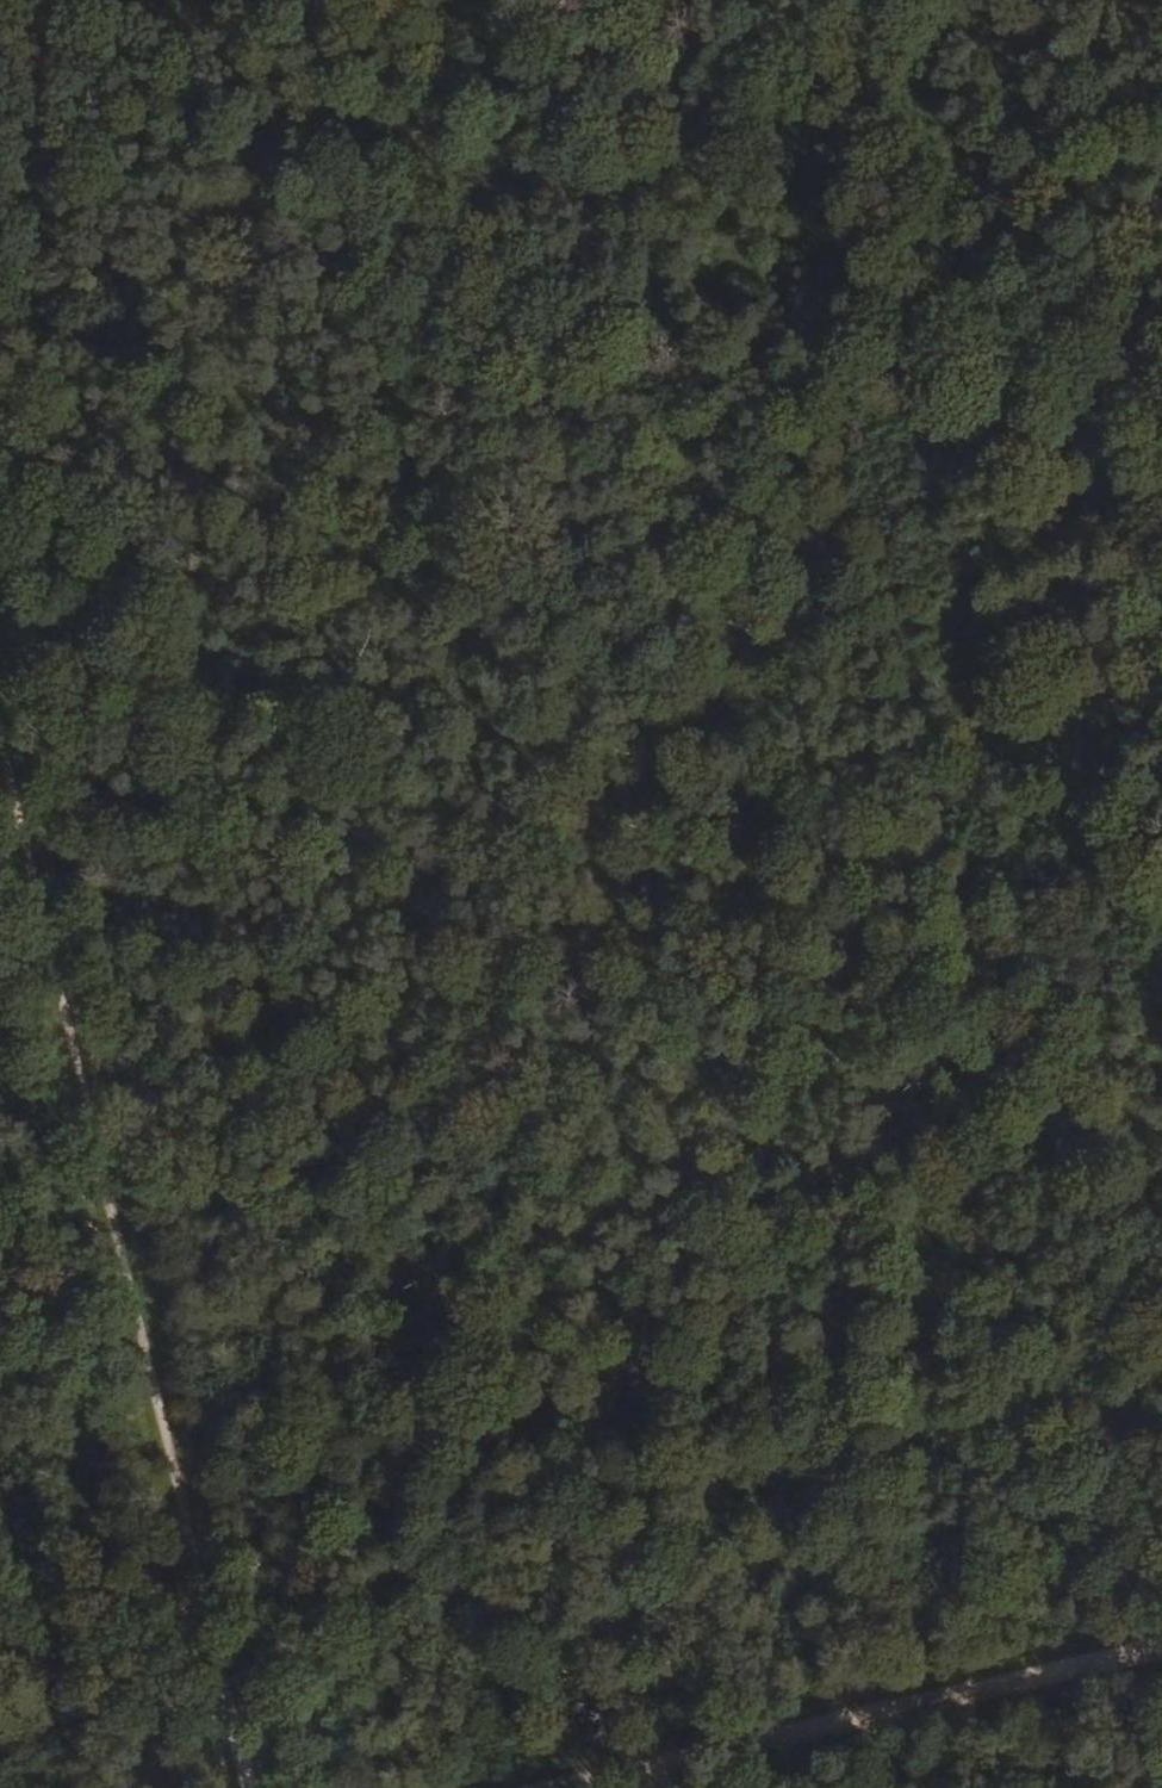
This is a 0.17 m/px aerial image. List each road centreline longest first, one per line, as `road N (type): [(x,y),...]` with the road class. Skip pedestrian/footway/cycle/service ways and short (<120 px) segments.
road 1 (track): [(249,1787),(0,686)]
road 2 (track): [(569,1787),(1161,1645)]

